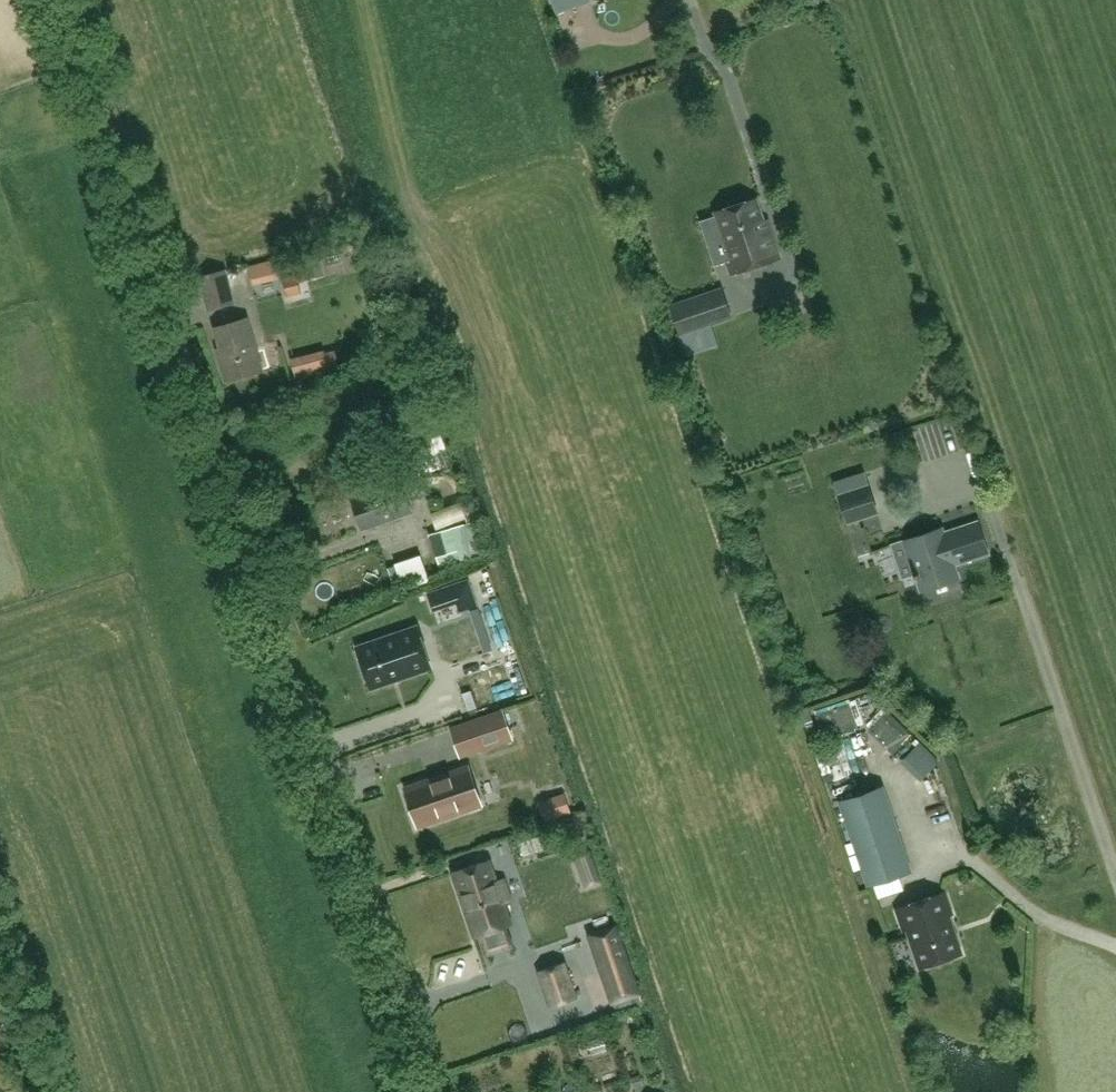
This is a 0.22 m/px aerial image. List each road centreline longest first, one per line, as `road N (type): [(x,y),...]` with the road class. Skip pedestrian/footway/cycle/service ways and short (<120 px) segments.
road 1 (unclassified): [(443,1091),(64,0)]
road 2 (unclassified): [(767,190),(699,0)]

